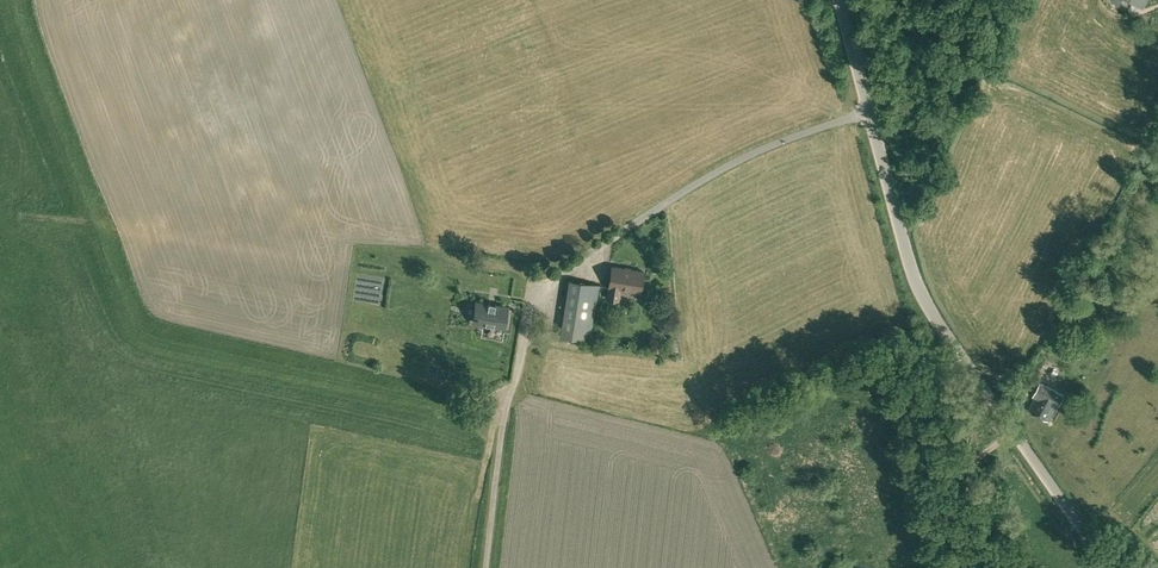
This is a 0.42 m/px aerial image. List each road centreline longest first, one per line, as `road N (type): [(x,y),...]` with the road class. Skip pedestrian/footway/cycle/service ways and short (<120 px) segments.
road 1 (unclassified): [(1110,567),(925,302),(869,110)]
road 2 (track): [(486,567),(504,423),(530,306),(625,227)]
road 3 (unclassified): [(625,227),(757,149),(869,110)]
road 4 (track): [(980,536),(970,468),(1017,430)]

